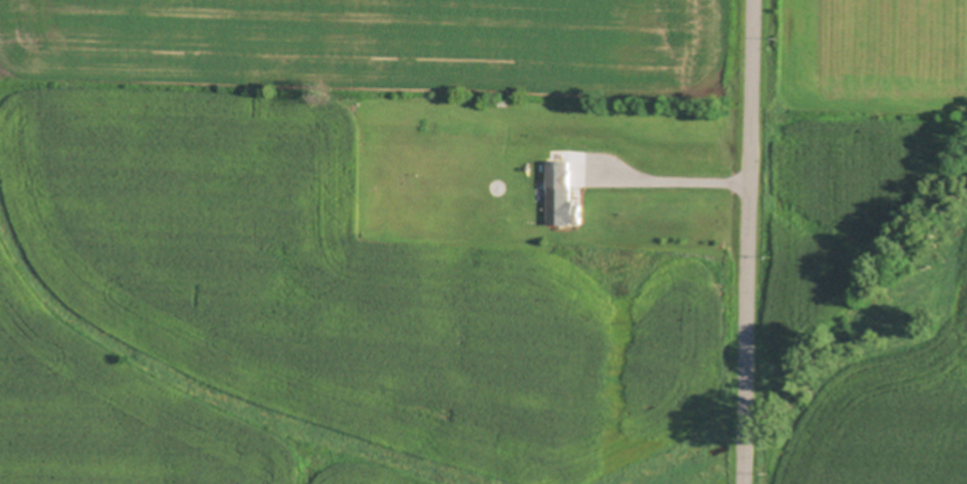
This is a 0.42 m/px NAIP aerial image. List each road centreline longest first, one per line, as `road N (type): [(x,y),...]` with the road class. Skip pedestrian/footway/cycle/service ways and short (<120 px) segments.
road 1 (residential): [(747,483),(755,0)]

